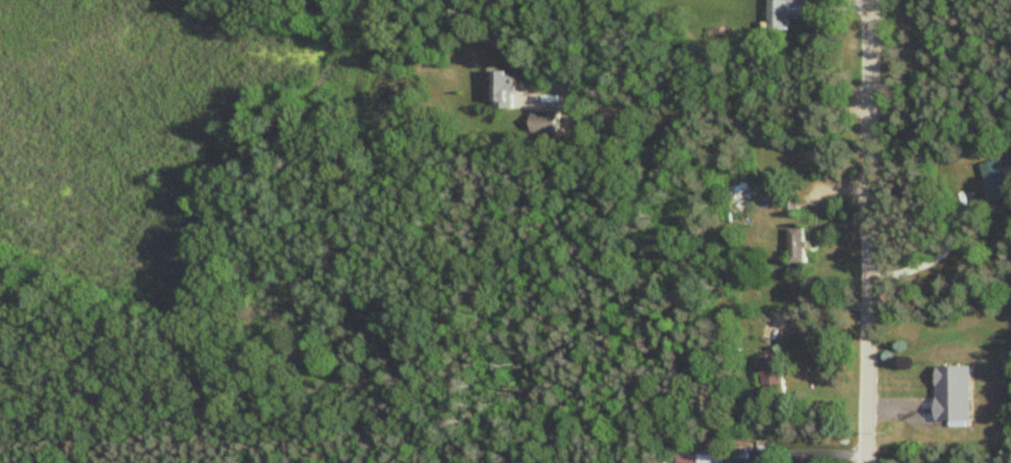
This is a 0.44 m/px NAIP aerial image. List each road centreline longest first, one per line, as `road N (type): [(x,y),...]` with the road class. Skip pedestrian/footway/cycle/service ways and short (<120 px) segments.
road 1 (residential): [(867,462),(871,0)]

